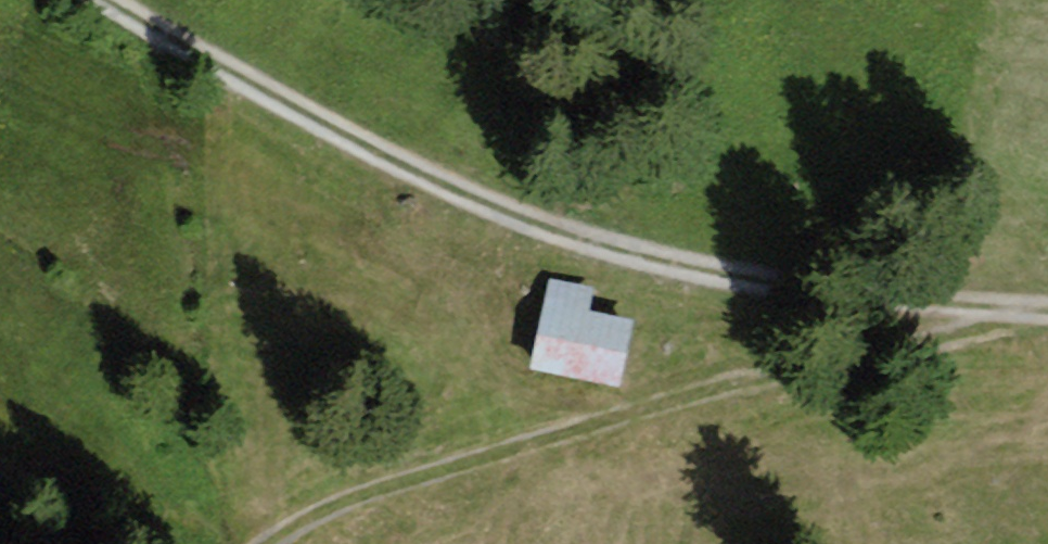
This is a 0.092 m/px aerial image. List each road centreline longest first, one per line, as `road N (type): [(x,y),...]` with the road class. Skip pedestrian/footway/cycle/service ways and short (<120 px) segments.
road 1 (track): [(1047,308),(883,304),(607,246),(373,147),(118,0)]
road 2 (track): [(1026,306),(766,387),(520,450),(324,511),(252,543)]

